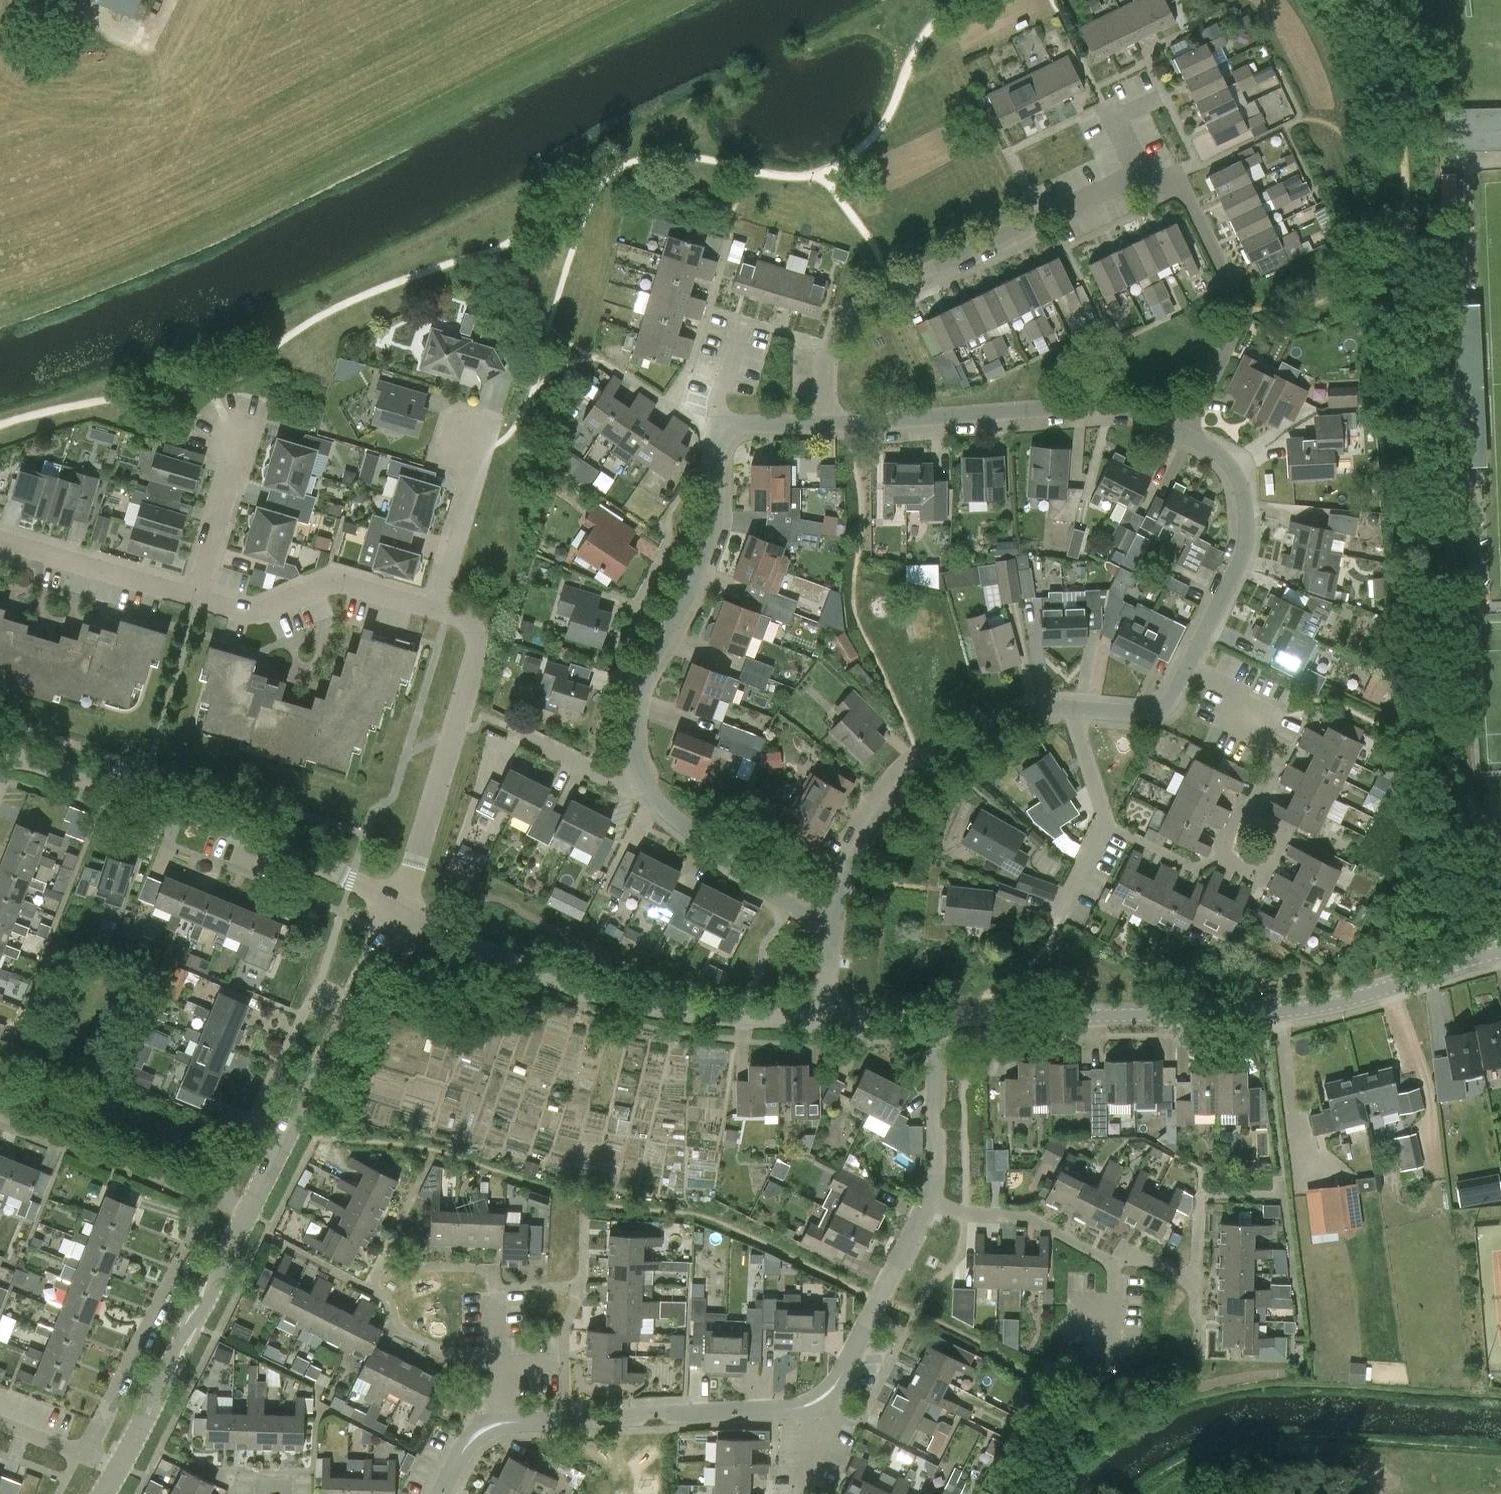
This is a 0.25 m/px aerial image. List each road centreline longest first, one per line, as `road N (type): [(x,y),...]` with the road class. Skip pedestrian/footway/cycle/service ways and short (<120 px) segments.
road 1 (tertiary): [(929,1019),(1282,1011),(1342,1001),(1500,951)]
road 2 (tertiary): [(400,906),(505,962),(638,1003),(695,1014),(826,1018)]
road 3 (residential): [(1136,169),(854,304),(835,327),(827,362),(829,423)]
road 4 (tertiary): [(0,751),(230,826),(400,906)]
road 5 (residential): [(640,776),(634,734),(643,678),(712,531),(714,426)]
road 6 (residential): [(1181,432),(1103,402),(829,423)]
road 7 (residential): [(834,926),(868,835),(916,774),(984,727),(1070,707)]
road 8 (residential): [(1181,432),(1242,309),(1178,178),(1147,193),(1136,169)]
road 9 (residential): [(400,906),(479,643),(468,624),(433,609)]
road 10 (residential): [(504,1422),(811,1407)]
road 11 (residential): [(79,1453),(213,1199)]
road 12 (unclassified): [(119,1469),(247,1213)]
road 13 (residential): [(1112,1347),(1114,1263),(1016,1215),(926,1206)]
road 14 (residential): [(1187,667),(1239,563),(1246,517),(1231,467),(1181,432)]
road 15 (residential): [(213,1199),(316,990),(350,1007)]
road 16 (residential): [(196,597),(257,613),(338,583),(433,609)]
road 17 (residential): [(834,926),(805,915),(688,830),(640,776)]
road 18 (residential): [(811,1407),(839,1379),(926,1206)]
road 19 (unclassified): [(247,1213),(350,1007)]
road 20 (residential): [(0,1113),(213,1199)]
road 21 (residential): [(1058,919),(1105,821),(1070,707)]
road 22 (residential): [(0,540),(196,597)]
road 23 (residential): [(1187,667),(1224,685),(1259,717),(1272,763),(1249,812)]
road 24 (residential): [(926,1206),(938,1174),(929,1019)]
road 25 (residential): [(433,609),(484,444)]
road 26 (residential): [(196,597),(241,436)]
road 27 (residential): [(1249,812),(1243,809),(1219,856),(1261,875),(1284,828)]
road 28 (residential): [(1070,707),(1161,709),(1187,667)]
road 29 (residential): [(640,776),(617,780),(515,729)]

